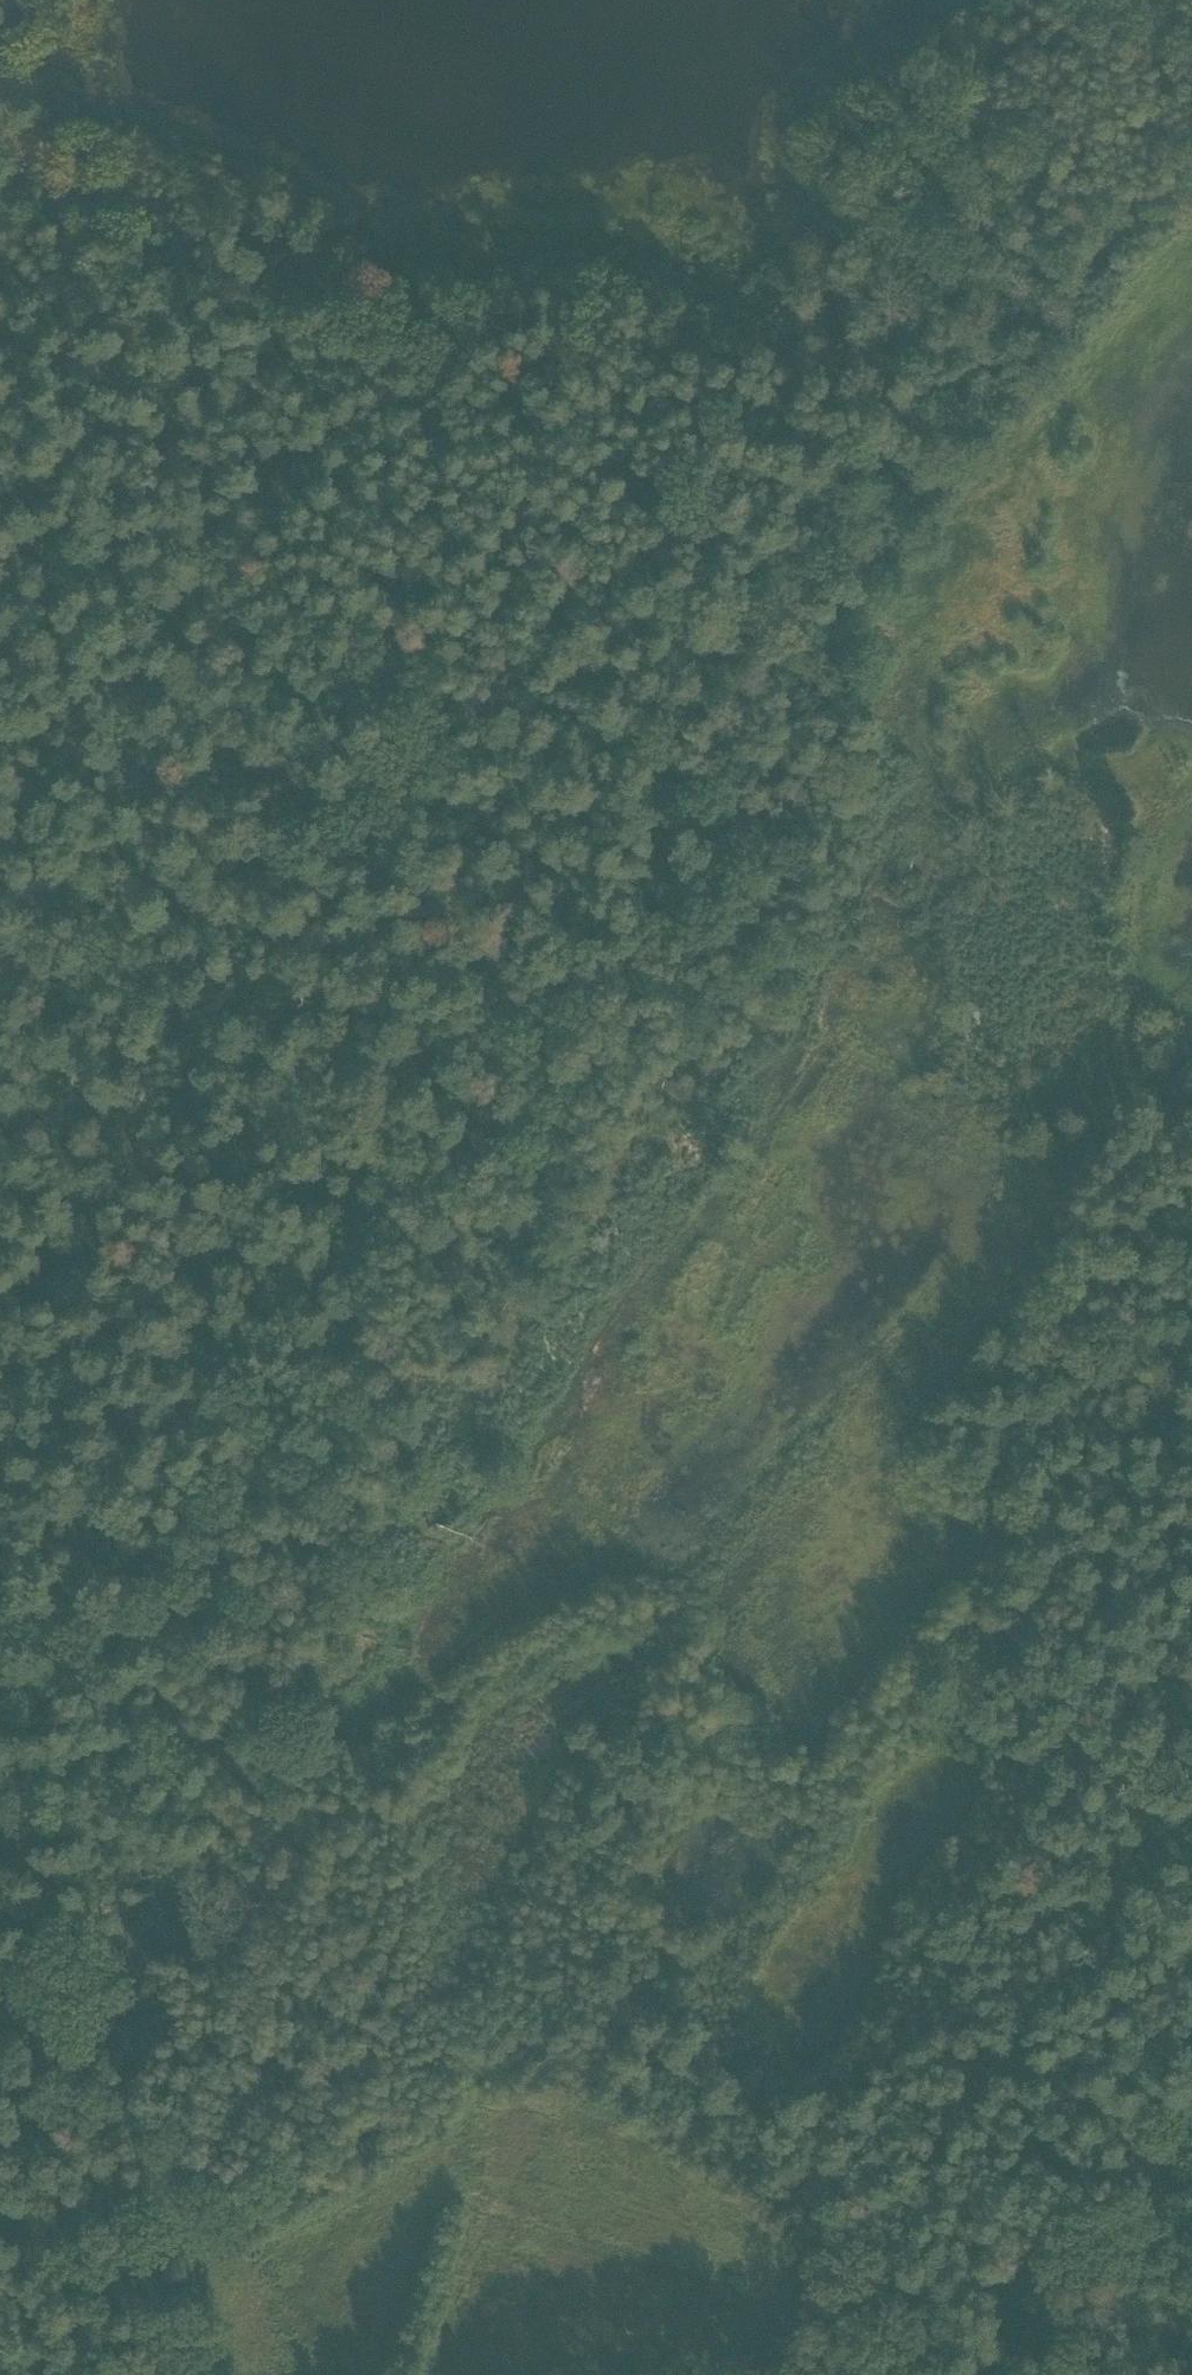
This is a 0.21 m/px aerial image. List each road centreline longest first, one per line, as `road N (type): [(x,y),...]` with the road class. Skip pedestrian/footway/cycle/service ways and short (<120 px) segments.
road 1 (track): [(179,2374),(70,2061),(44,1912),(9,1798),(3,1712),(18,1637),(0,1593)]
road 2 (track): [(1100,2336),(1191,2097)]
road 3 (track): [(1100,2336),(1002,2357),(970,2374)]

